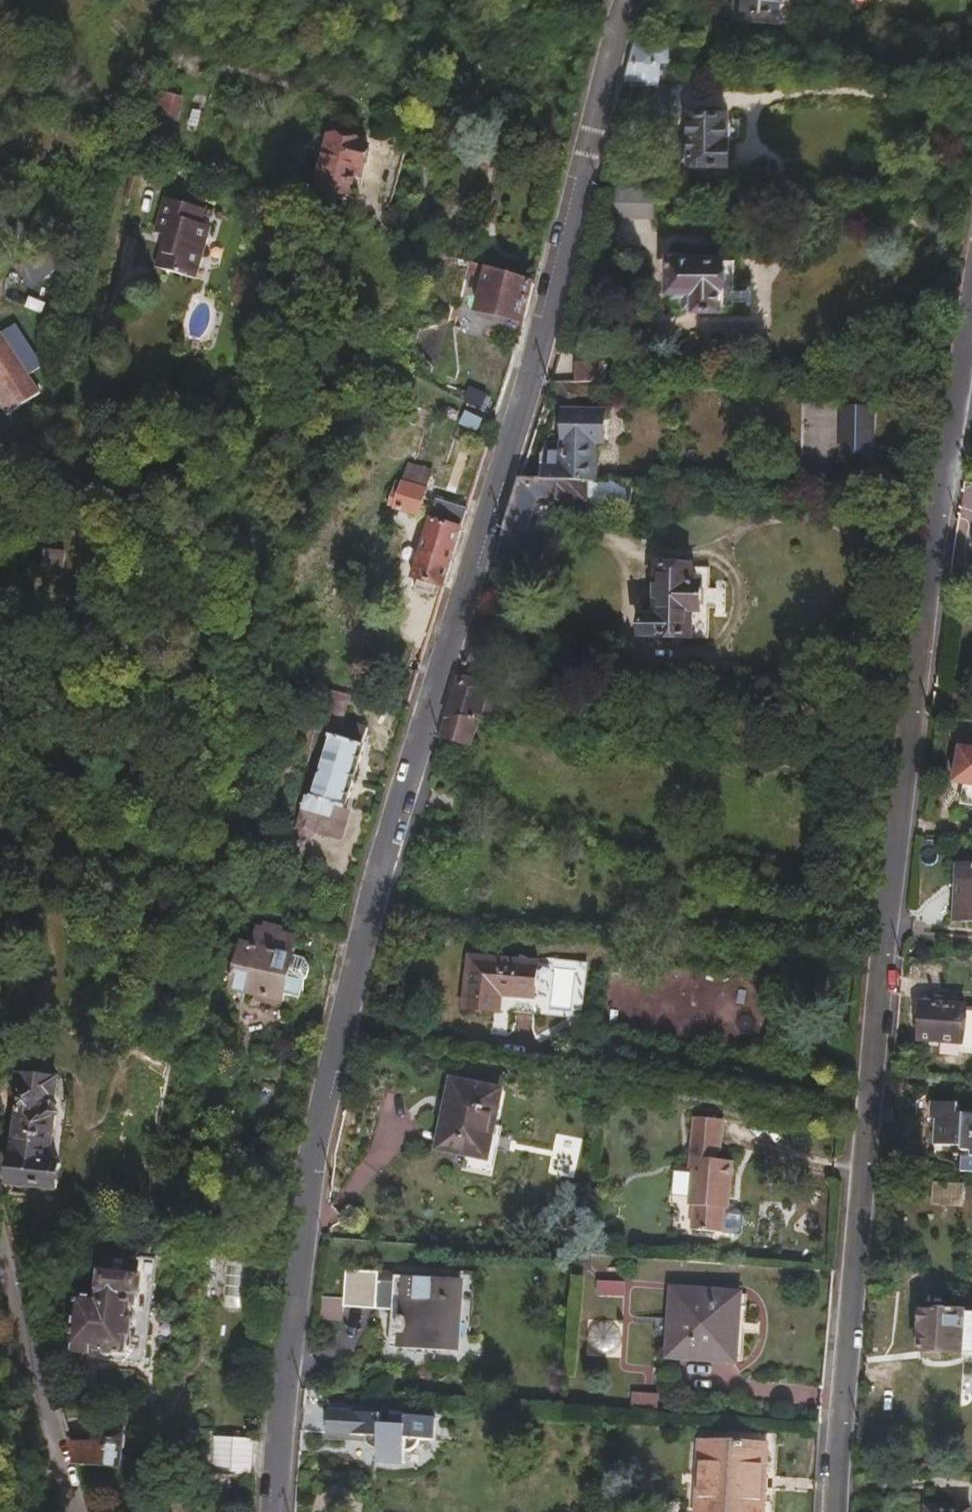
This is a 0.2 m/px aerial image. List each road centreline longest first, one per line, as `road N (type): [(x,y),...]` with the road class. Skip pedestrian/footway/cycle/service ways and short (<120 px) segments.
road 1 (residential): [(276,1511),(285,1385),(339,1037),(632,0)]
road 2 (residential): [(971,283),(921,597),(876,998),(839,1511)]
road 3 (residential): [(76,1511),(0,1233)]

